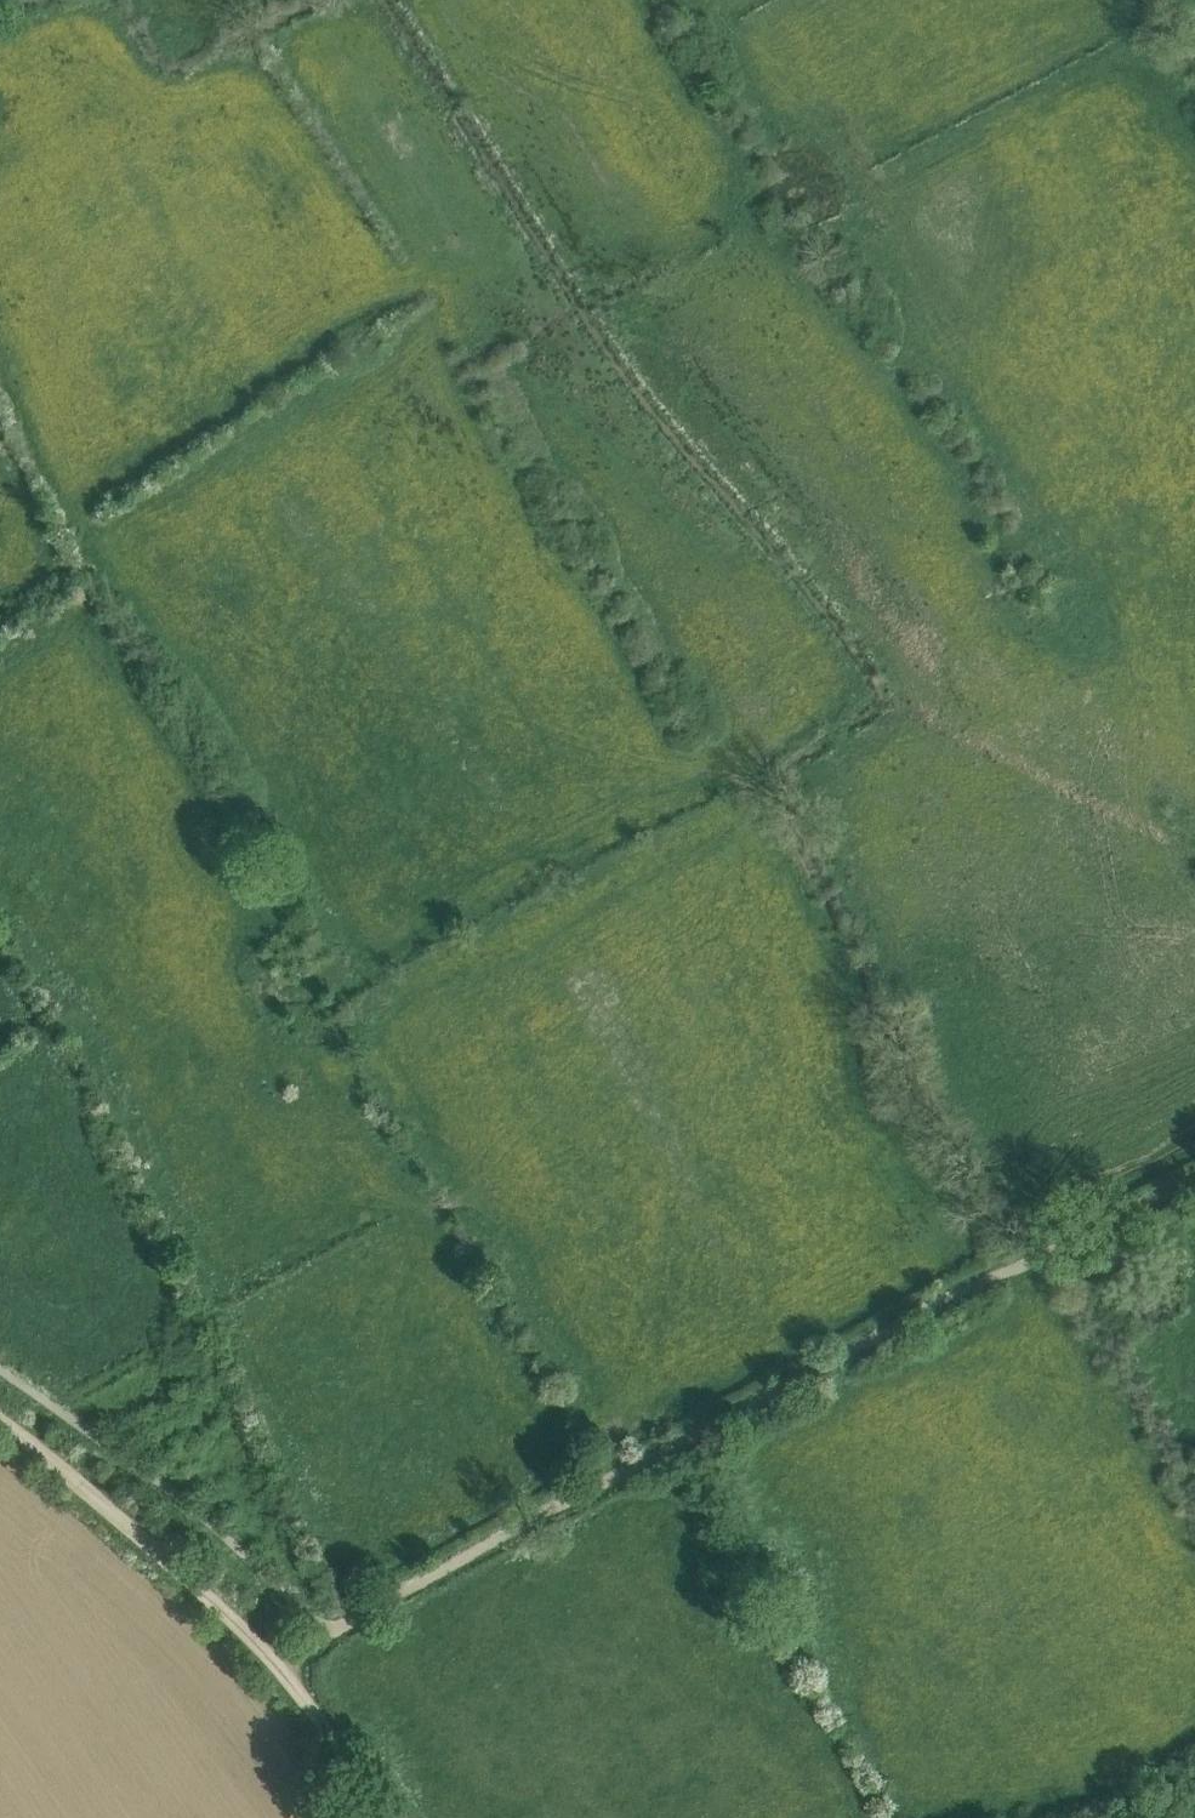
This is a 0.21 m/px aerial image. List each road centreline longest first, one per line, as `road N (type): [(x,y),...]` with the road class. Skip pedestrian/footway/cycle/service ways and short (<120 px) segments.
road 1 (track): [(277,1667),(122,1518),(0,1418)]
road 2 (track): [(396,1817),(277,1667)]

